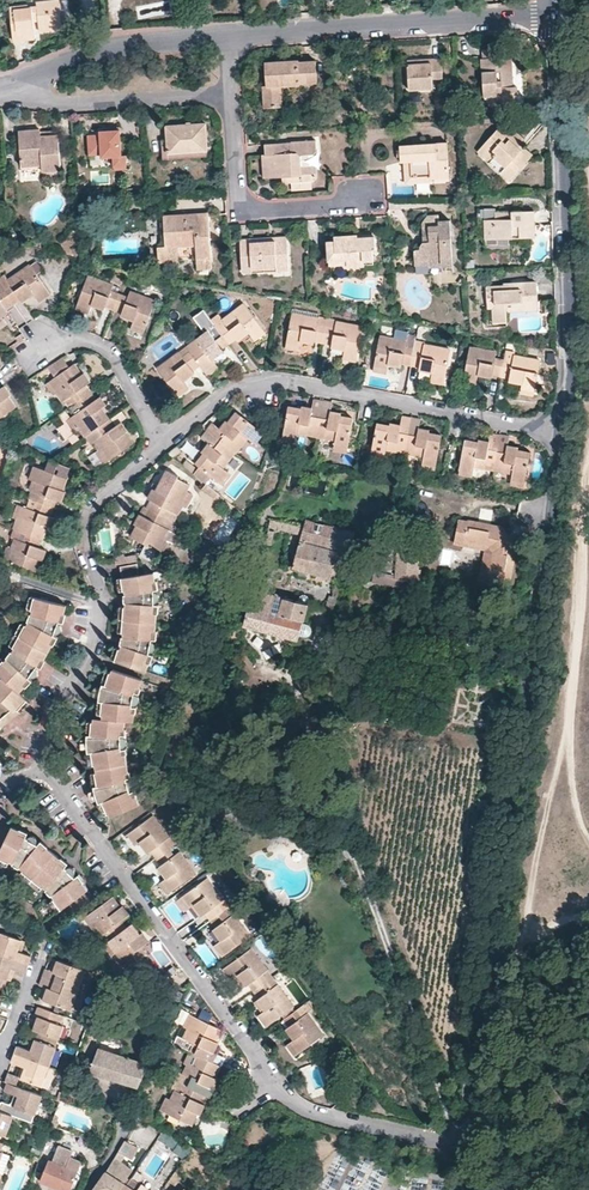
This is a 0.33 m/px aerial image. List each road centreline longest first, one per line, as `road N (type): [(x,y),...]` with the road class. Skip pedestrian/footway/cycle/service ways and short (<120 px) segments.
road 1 (residential): [(473,1143),(562,434)]
road 2 (track): [(455,1141),(289,681),(260,672)]
road 3 (residential): [(163,444),(254,384),(562,434)]
road 4 (residential): [(562,434),(571,373),(553,18)]
road 5 (residential): [(277,1086),(40,770)]
road 6 (residential): [(40,770),(39,747),(94,646),(101,611),(84,542),(87,523),(163,444)]
road 7 (residential): [(228,36),(553,18)]
road 8 (residential): [(365,199),(335,209),(253,212),(239,201),(232,94)]
road 9 (residential): [(17,91),(95,53),(228,36)]
road 10 (residential): [(17,91),(61,104),(232,94)]
road 11 (residential): [(473,1143),(308,1113),(277,1086)]
road 12 (residential): [(37,356),(63,340),(107,350),(163,444)]

